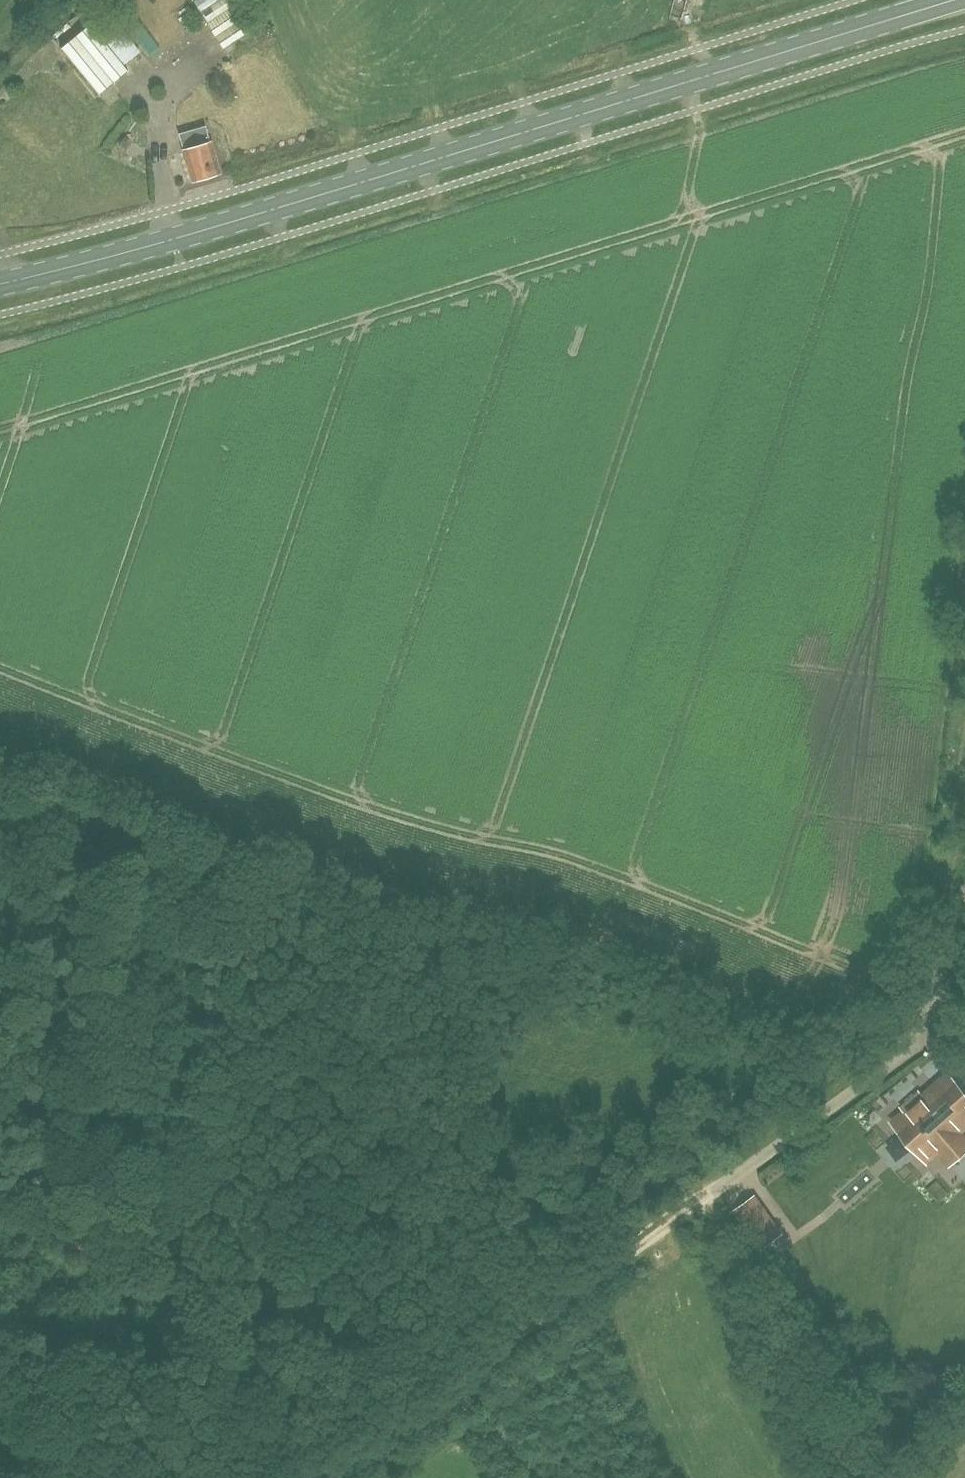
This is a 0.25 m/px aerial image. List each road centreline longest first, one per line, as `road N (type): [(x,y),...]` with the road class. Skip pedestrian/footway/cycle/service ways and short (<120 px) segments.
road 1 (primary): [(0,288),(209,232),(953,0)]
road 2 (unclassified): [(727,1182),(894,1057),(930,999),(964,895)]
road 3 (track): [(461,1375),(703,1199)]
road 4 (track): [(315,1477),(461,1375)]

